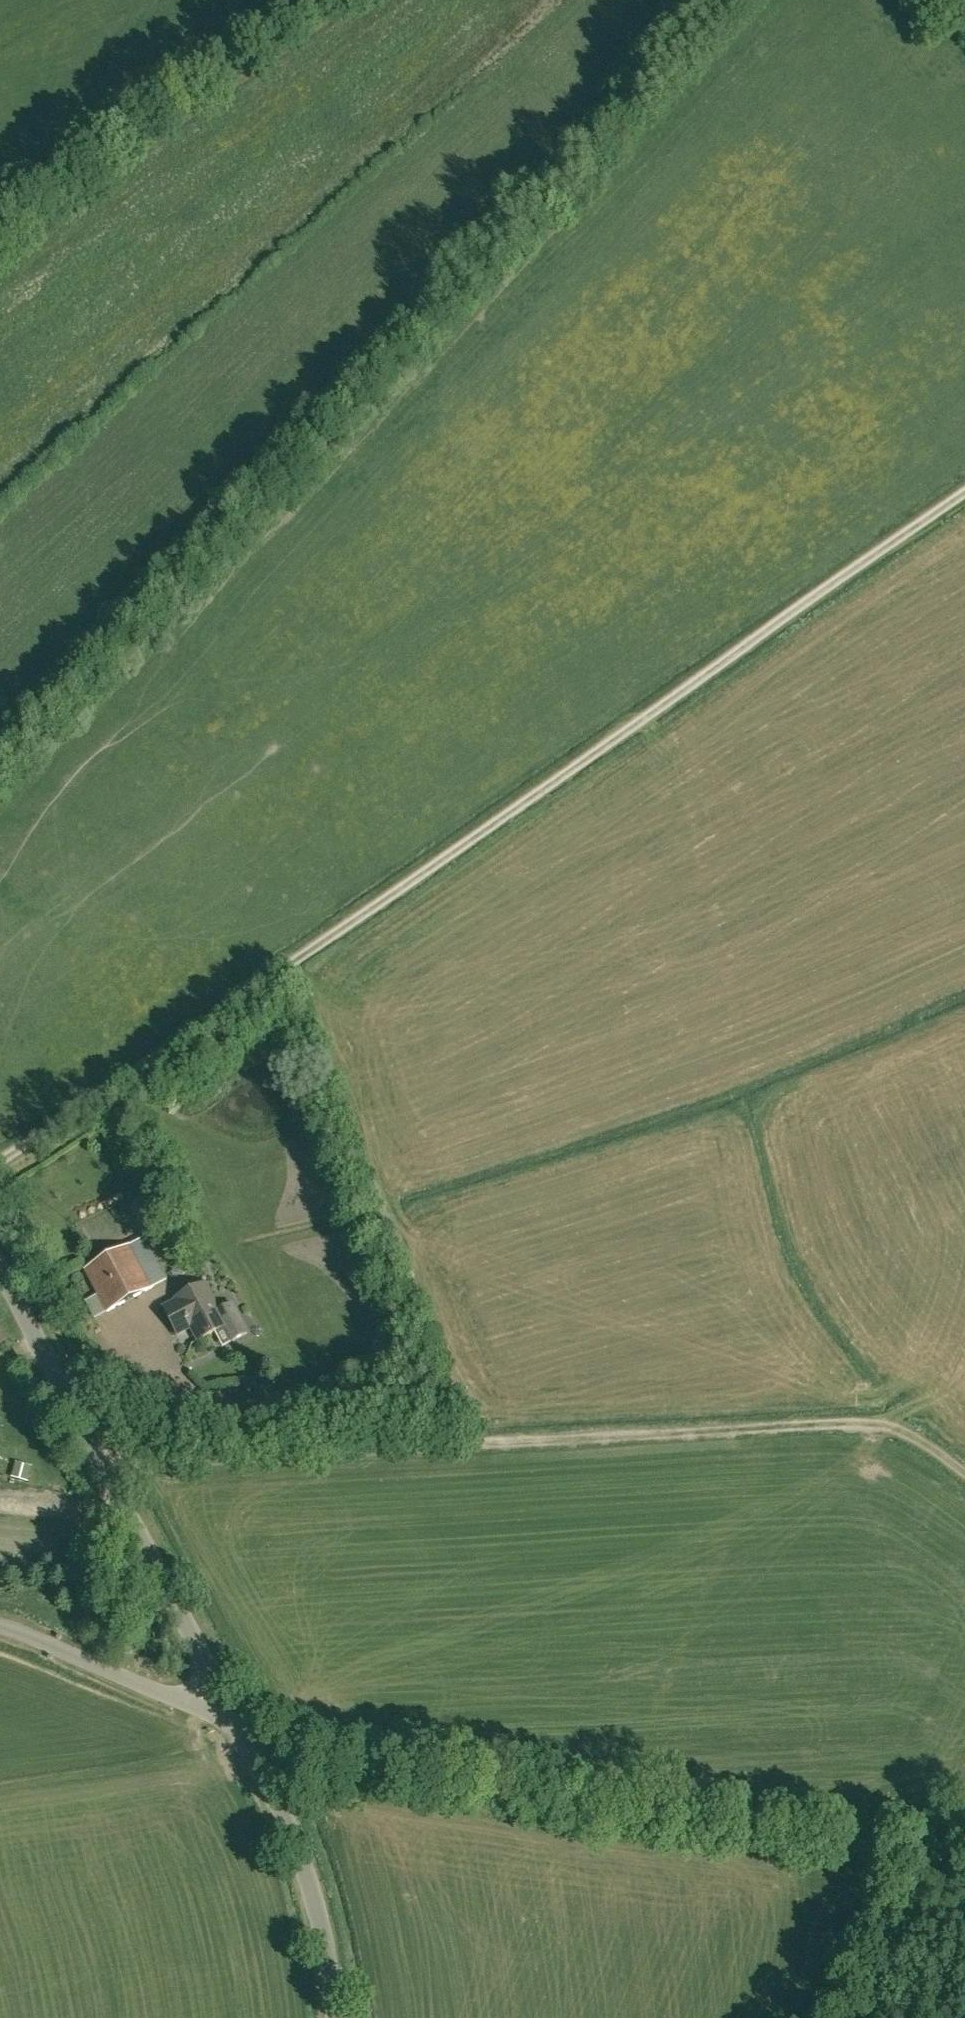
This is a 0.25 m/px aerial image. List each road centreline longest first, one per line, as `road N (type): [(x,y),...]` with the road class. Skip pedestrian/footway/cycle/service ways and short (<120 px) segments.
road 1 (unclassified): [(0,1158),(964,493)]
road 2 (unclassified): [(324,2017),(297,1847),(0,1268)]

